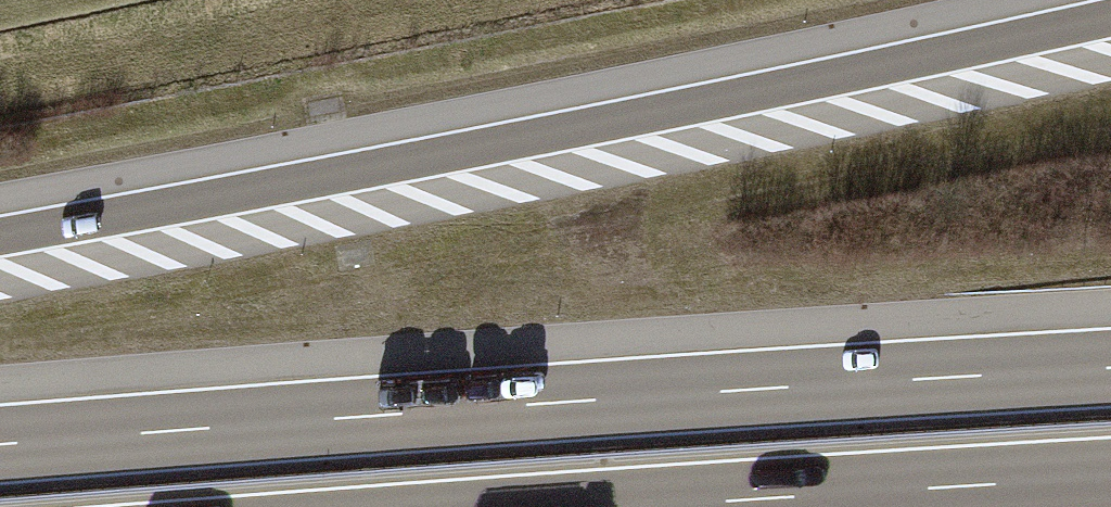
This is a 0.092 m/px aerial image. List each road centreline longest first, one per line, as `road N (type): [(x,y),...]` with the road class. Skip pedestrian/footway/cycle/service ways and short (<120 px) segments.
road 1 (motorway): [(1110,21),(0,238)]
road 2 (motorway): [(1110,369),(0,445)]
road 3 (motorway): [(655,506),(1110,479)]
road 4 (track): [(360,0),(0,65)]

